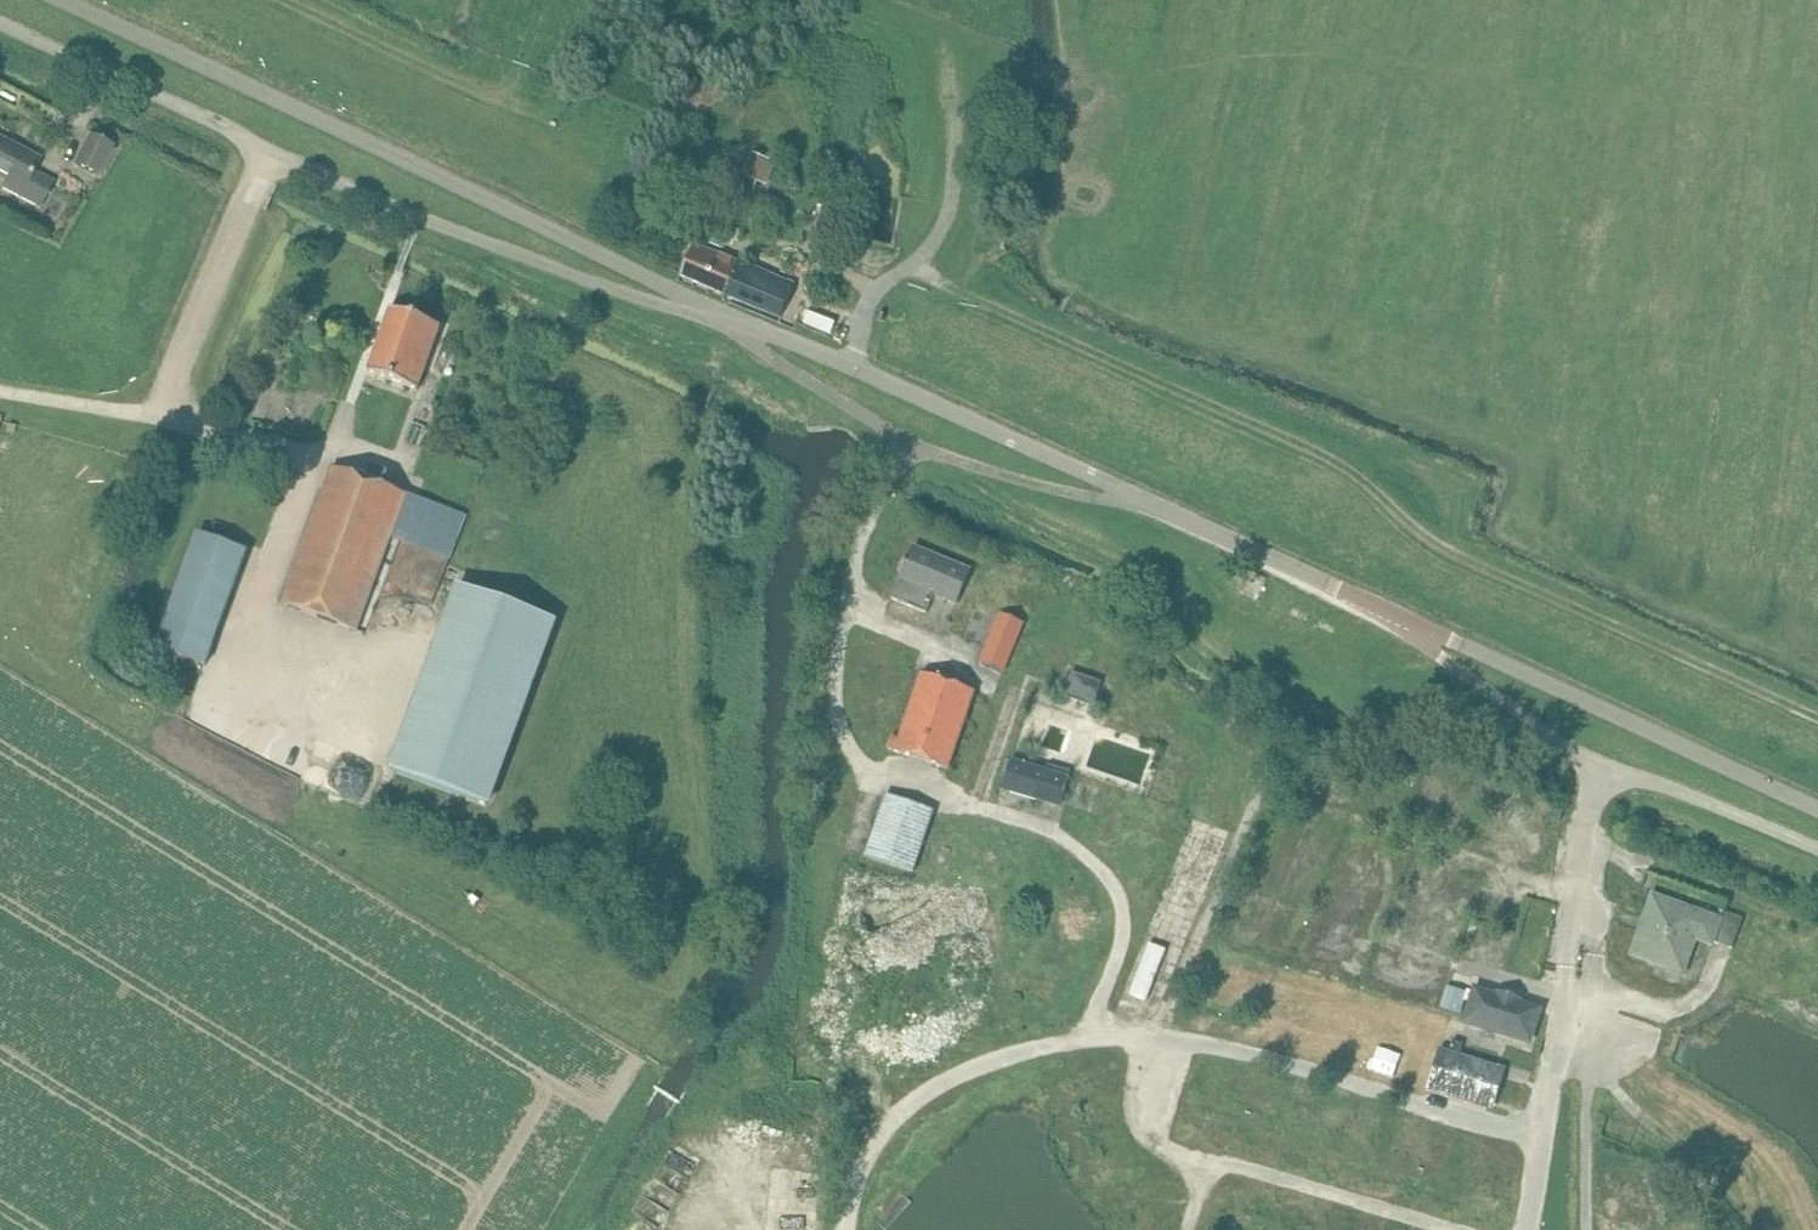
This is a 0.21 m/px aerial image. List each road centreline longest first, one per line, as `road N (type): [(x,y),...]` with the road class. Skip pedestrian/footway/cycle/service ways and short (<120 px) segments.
road 1 (track): [(848,370),(874,291),(927,270),(1352,471),(1439,548),(1817,723)]
road 2 (unclassified): [(706,306),(48,0)]
road 3 (residential): [(1817,849),(1590,769),(1399,618)]
road 4 (residential): [(1154,508),(1107,504),(903,443),(769,357),(743,323)]
road 5 (unclassified): [(1817,812),(1399,618)]
road 6 (unclassified): [(1154,508),(743,323)]
road 7 (residential): [(706,306),(640,298),(476,245),(285,156)]
road 8 (residential): [(0,396),(143,413),(161,403),(285,156)]
road 9 (residential): [(285,156),(0,23)]
road 10 (unclassified): [(1399,618),(1154,508)]
road 11 (track): [(281,0),(430,72),(515,100)]

